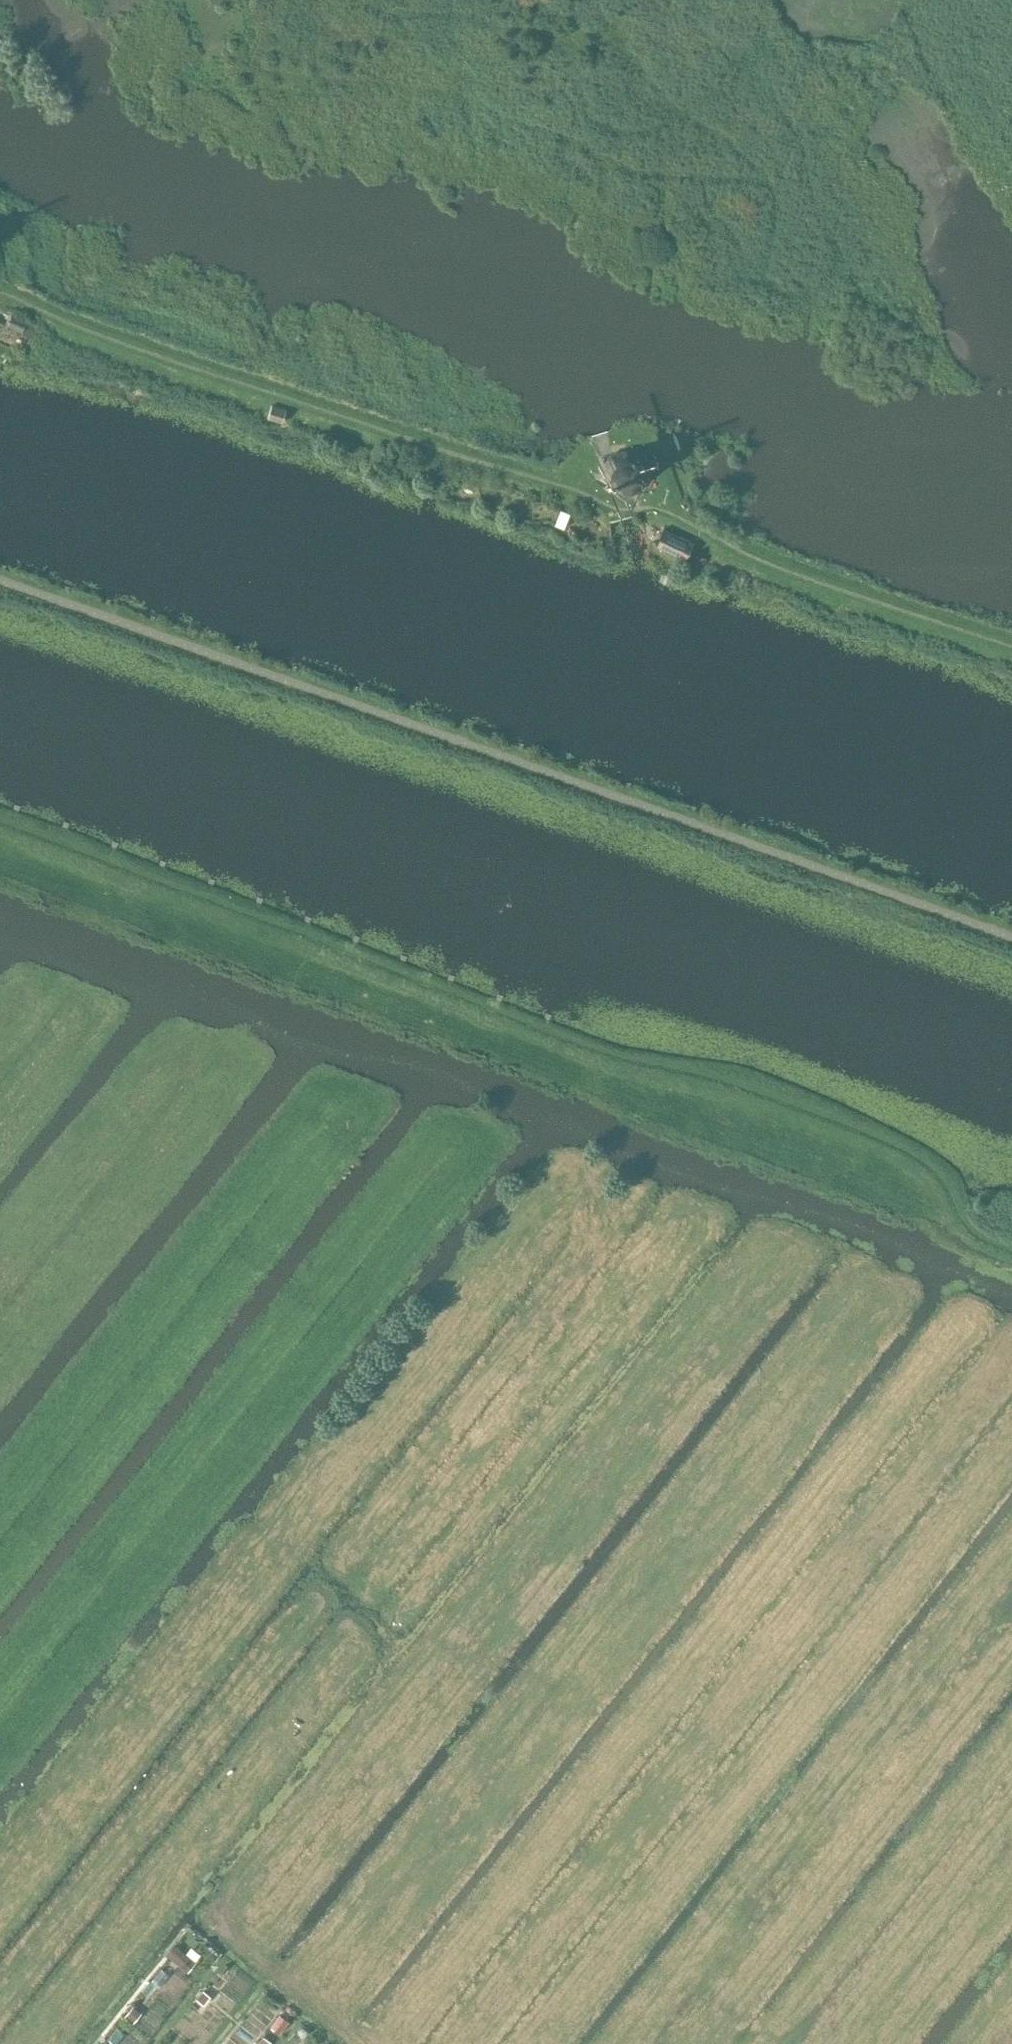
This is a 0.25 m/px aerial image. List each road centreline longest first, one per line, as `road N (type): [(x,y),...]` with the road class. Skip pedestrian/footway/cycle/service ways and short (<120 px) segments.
road 1 (track): [(27,2043),(172,1872),(206,1873)]
road 2 (track): [(359,2043),(248,1956),(220,1887),(206,1873)]

